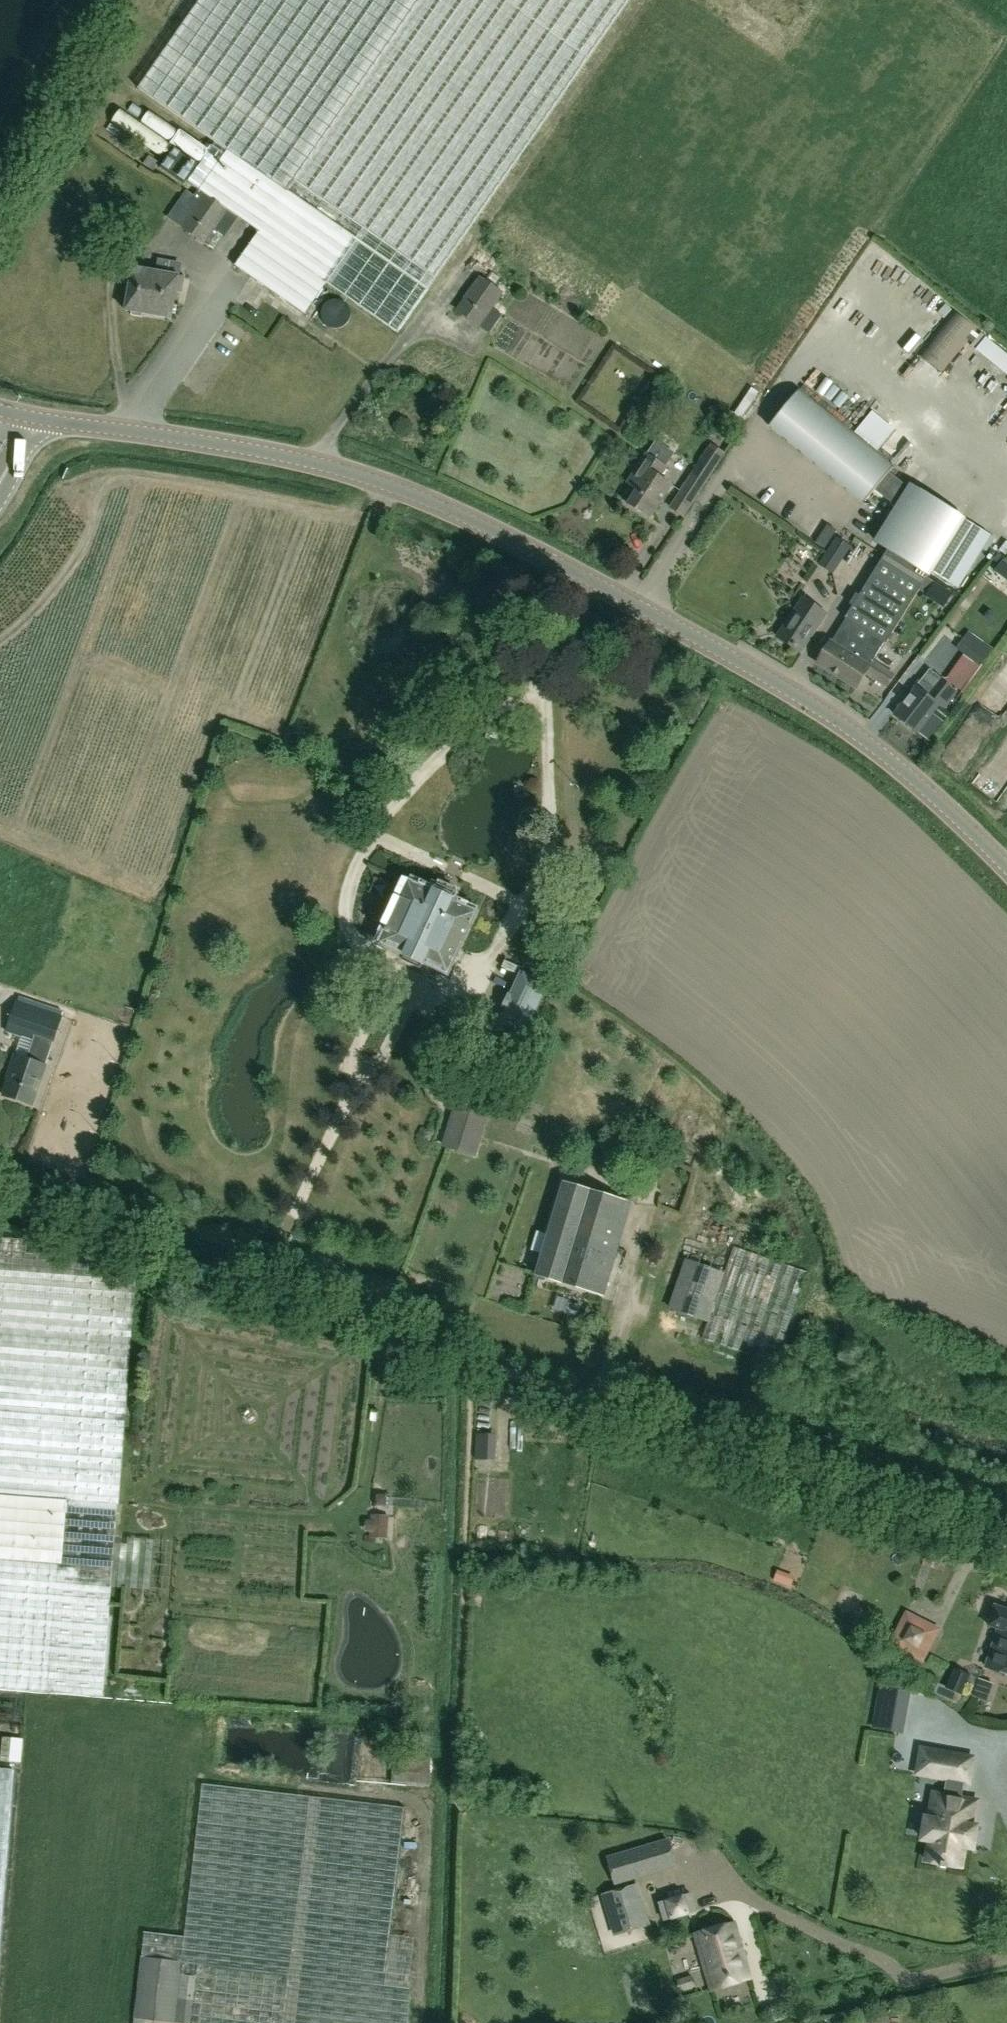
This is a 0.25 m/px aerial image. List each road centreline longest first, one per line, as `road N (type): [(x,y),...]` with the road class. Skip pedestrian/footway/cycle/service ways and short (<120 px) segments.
road 1 (tertiary): [(1006,868),(918,783),(814,706),(485,527),(319,464),(31,418)]
road 2 (unclassified): [(0,1201),(1006,1544)]
road 3 (tertiary): [(0,163),(85,0)]

